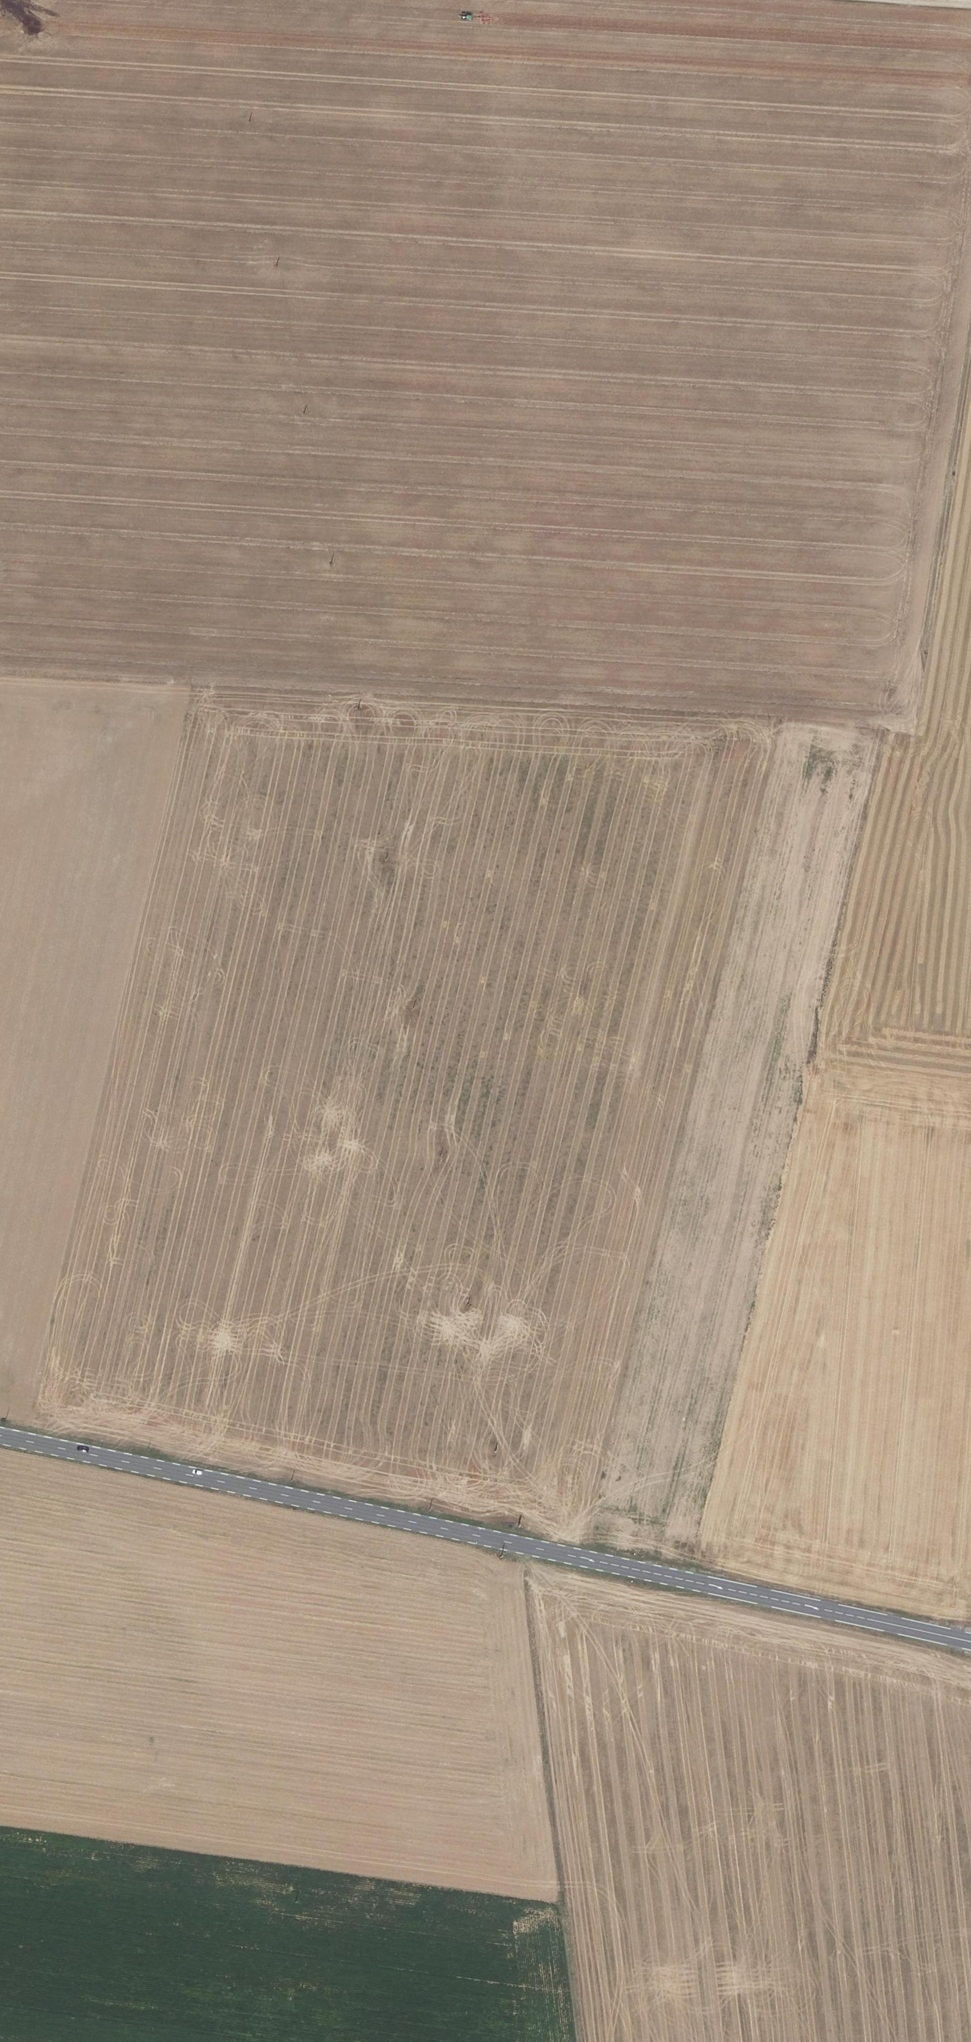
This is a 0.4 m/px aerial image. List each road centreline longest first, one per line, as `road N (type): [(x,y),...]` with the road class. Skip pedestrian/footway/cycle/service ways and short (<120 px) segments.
road 1 (secondary): [(970,1642),(0,1436)]

